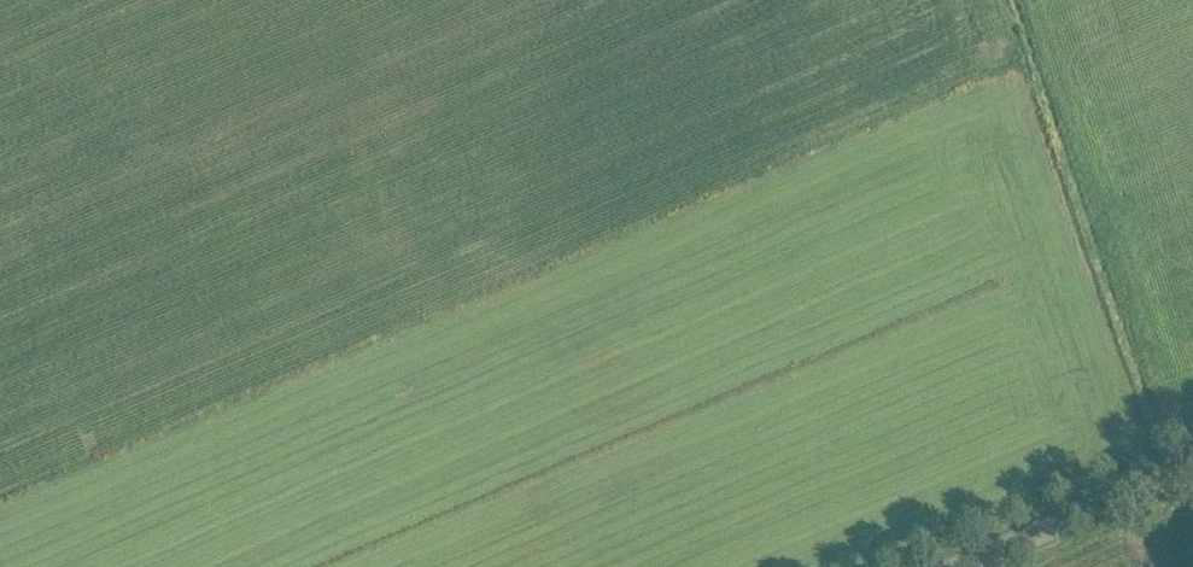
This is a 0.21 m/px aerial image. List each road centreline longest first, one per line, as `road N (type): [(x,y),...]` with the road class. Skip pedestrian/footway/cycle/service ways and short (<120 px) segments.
road 1 (unclassified): [(960,566),(1192,468)]

